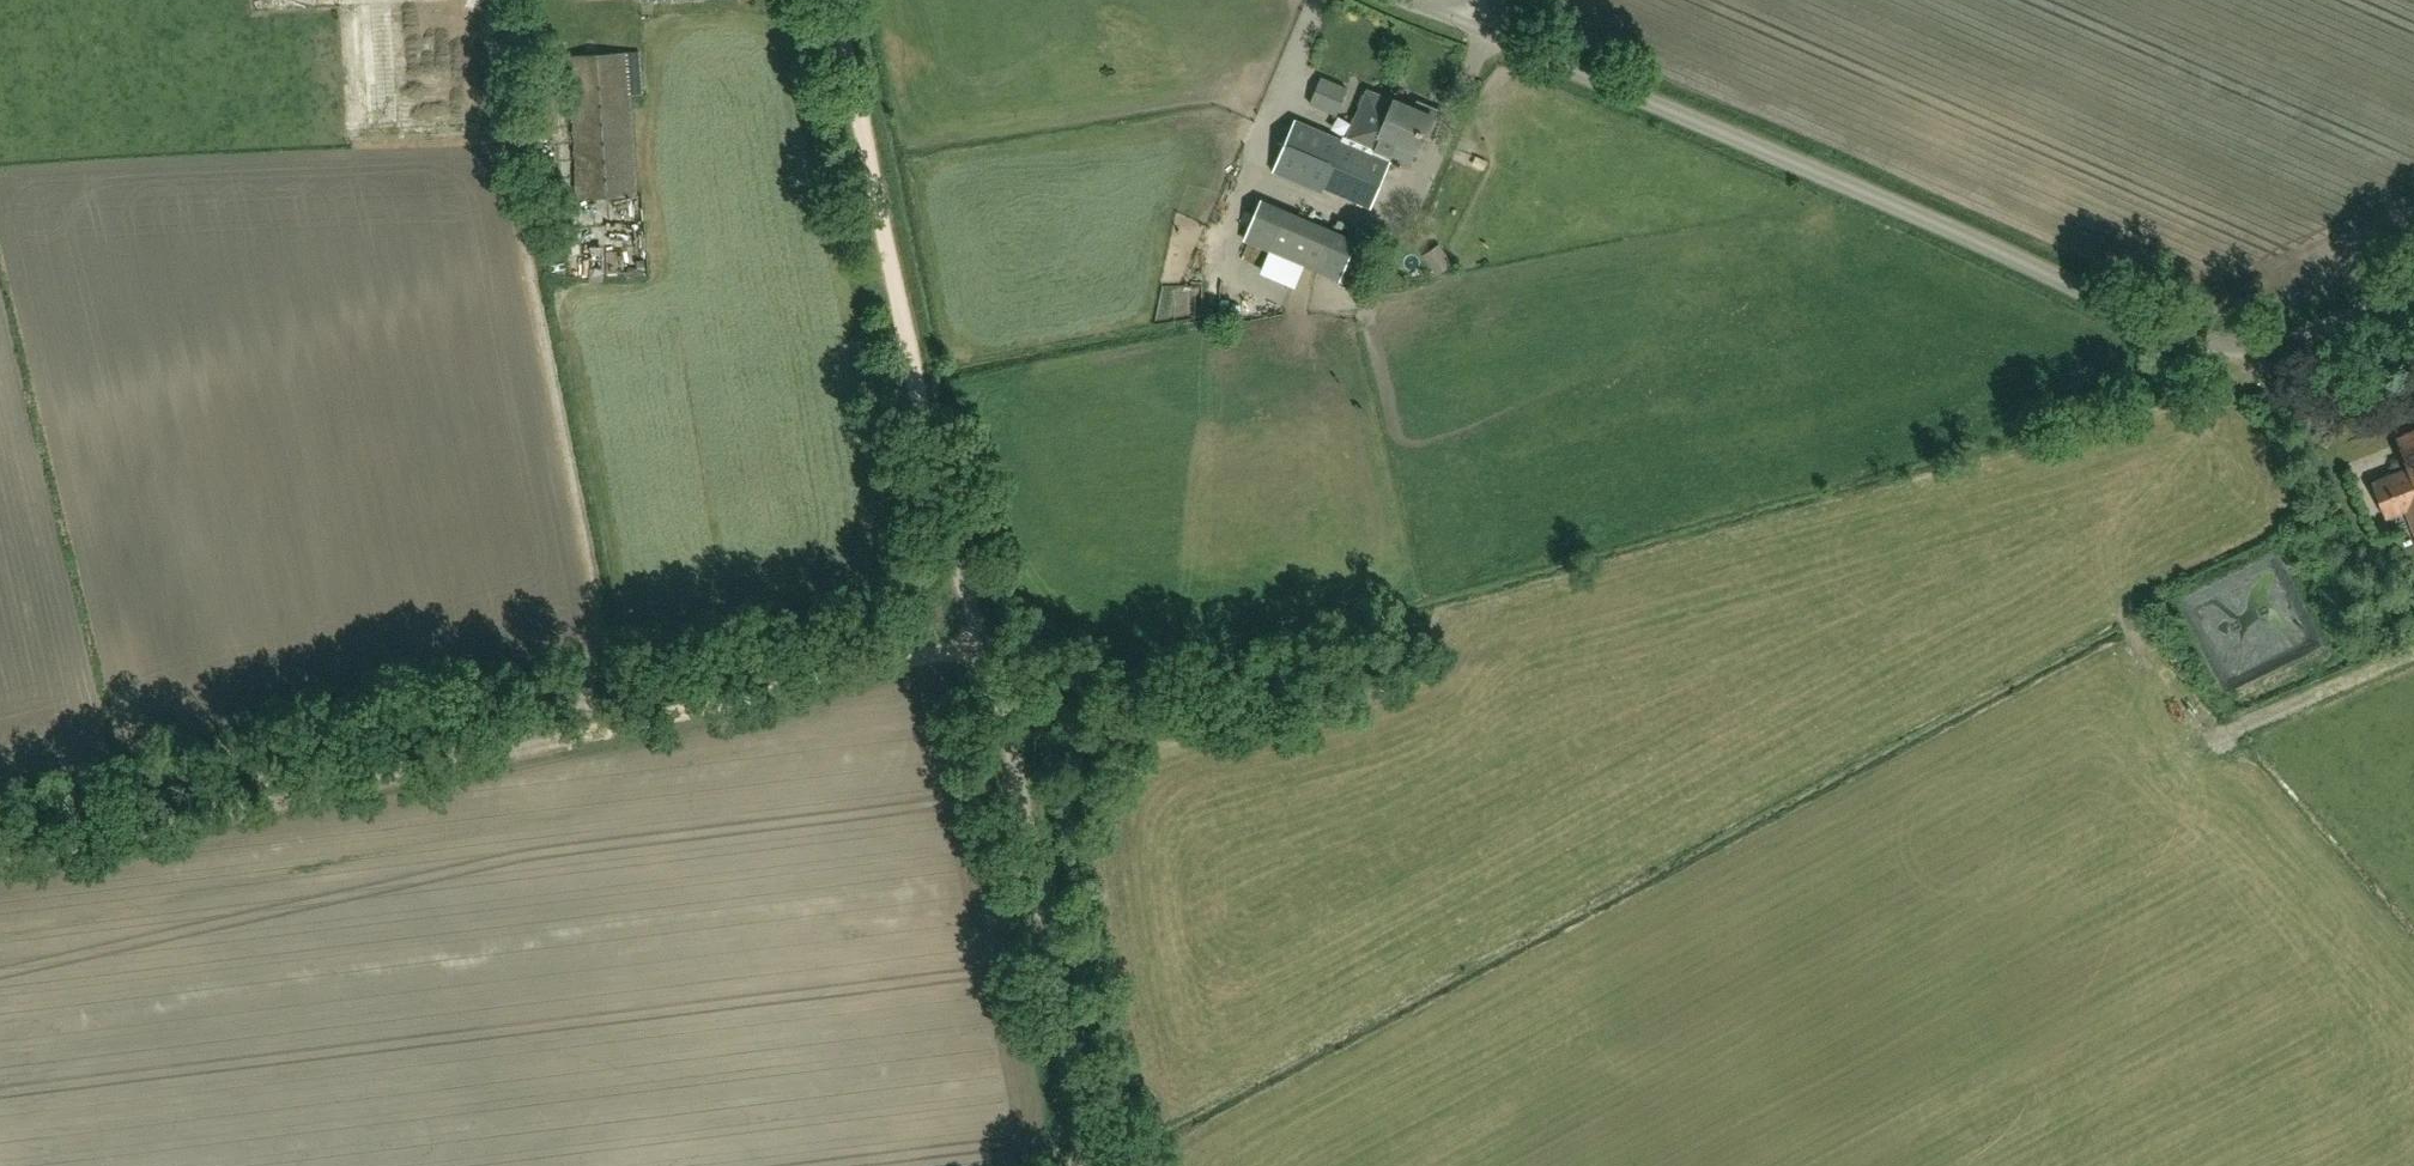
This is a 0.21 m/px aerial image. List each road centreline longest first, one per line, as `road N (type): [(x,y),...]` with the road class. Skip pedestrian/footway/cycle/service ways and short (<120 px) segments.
road 1 (track): [(0,866),(574,732),(598,603),(535,288)]
road 2 (unclassified): [(2413,292),(2278,345),(2193,341),(1474,22)]
road 3 (track): [(987,661),(970,671),(830,688),(607,747),(581,742),(574,732)]

